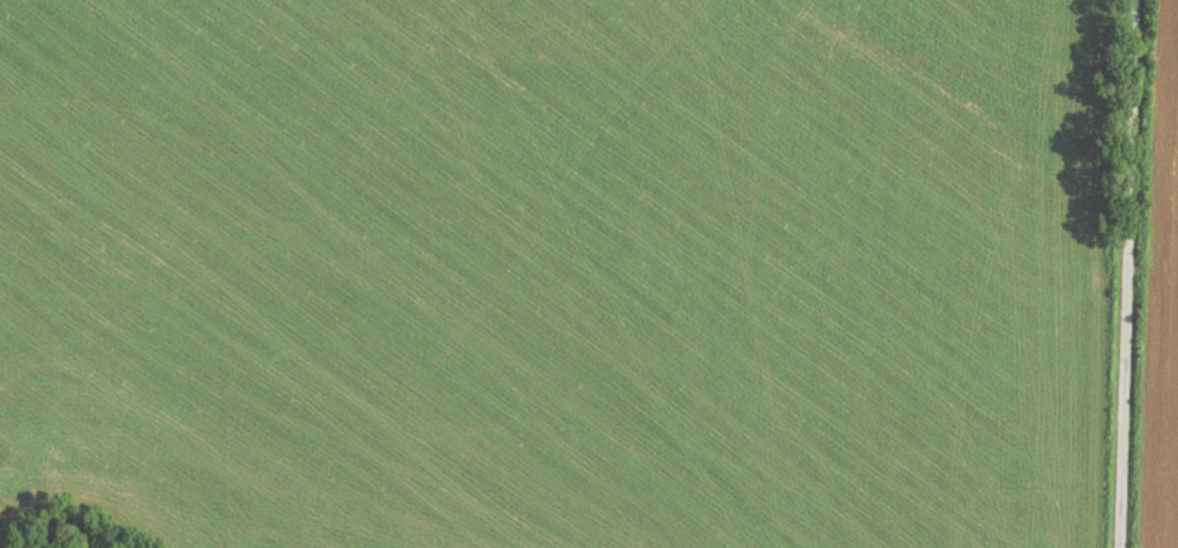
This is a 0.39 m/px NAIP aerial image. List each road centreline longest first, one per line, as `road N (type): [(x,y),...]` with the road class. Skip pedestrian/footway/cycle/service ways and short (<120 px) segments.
road 1 (residential): [(1118,547),(1135,0)]

